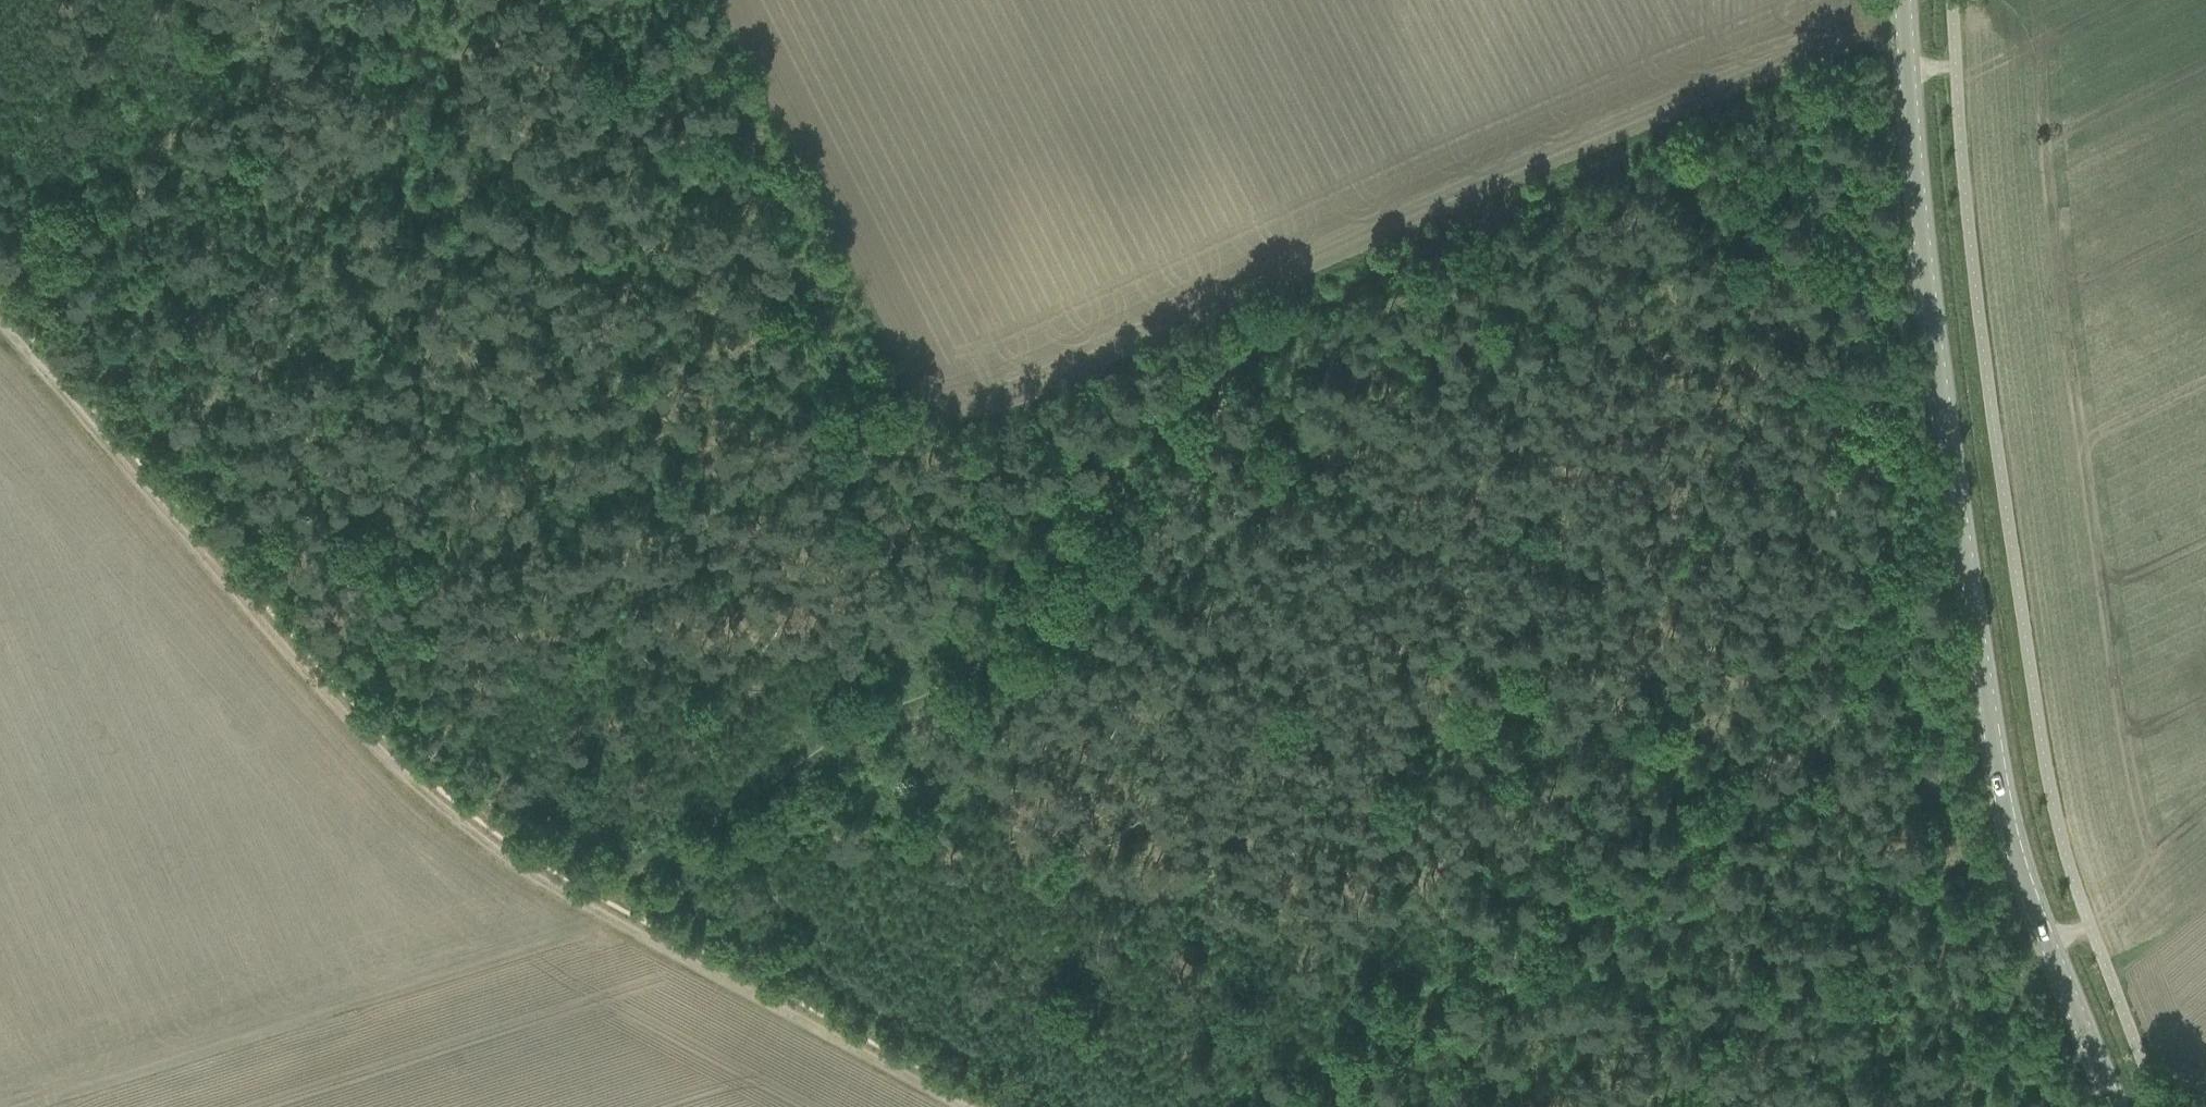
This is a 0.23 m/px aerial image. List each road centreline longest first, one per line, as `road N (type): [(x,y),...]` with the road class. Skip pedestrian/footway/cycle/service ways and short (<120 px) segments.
road 1 (track): [(0,332),(348,715),(456,815),(587,903),(969,1106)]
road 2 (tertiary): [(2115,1106),(2031,905),(2007,823),(1940,398),(1902,0)]

